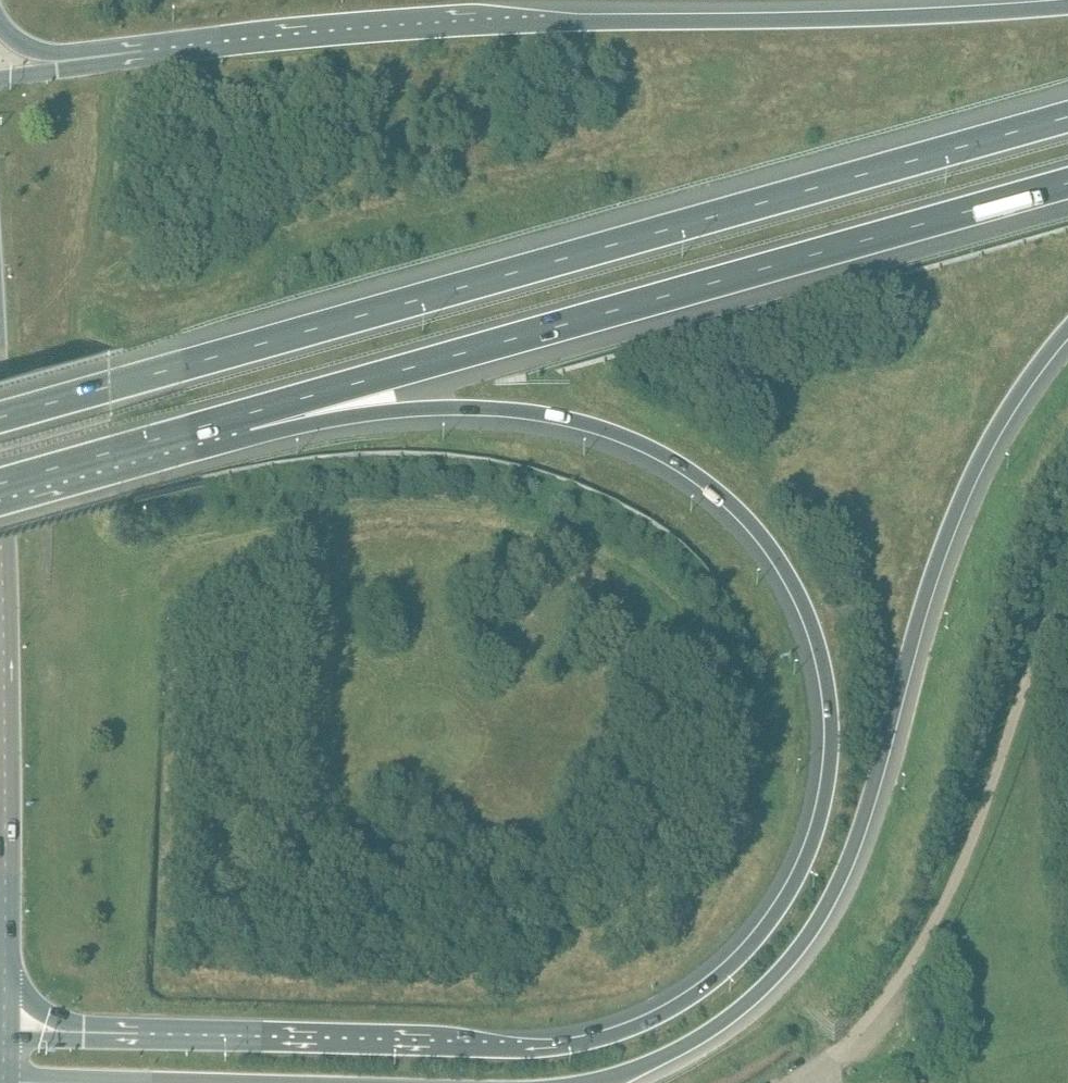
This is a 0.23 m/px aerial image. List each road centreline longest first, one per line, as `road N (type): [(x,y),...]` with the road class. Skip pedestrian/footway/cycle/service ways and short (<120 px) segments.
road 1 (motorway): [(243,415),(526,410),(626,434),(718,487),(787,570),(825,664),(831,763),(808,856),(777,913),(721,974),(661,1015),(602,1038),(506,1048),(4,1040)]
road 2 (motorway): [(1067,121),(0,420)]
road 3 (motorway): [(1067,6),(435,29),(88,66)]
road 4 (motorway): [(592,1082),(677,1050),(732,1016),(815,926),(858,837),(953,520),(1011,399),(1067,326)]
road 5 (motorway): [(243,415),(1067,183)]
road 6 (secondary): [(4,1040),(0,476)]
road 7 (unclassified): [(802,1082),(907,962),(937,909),(1067,591)]
road 8 (motorway): [(0,482),(243,415)]

